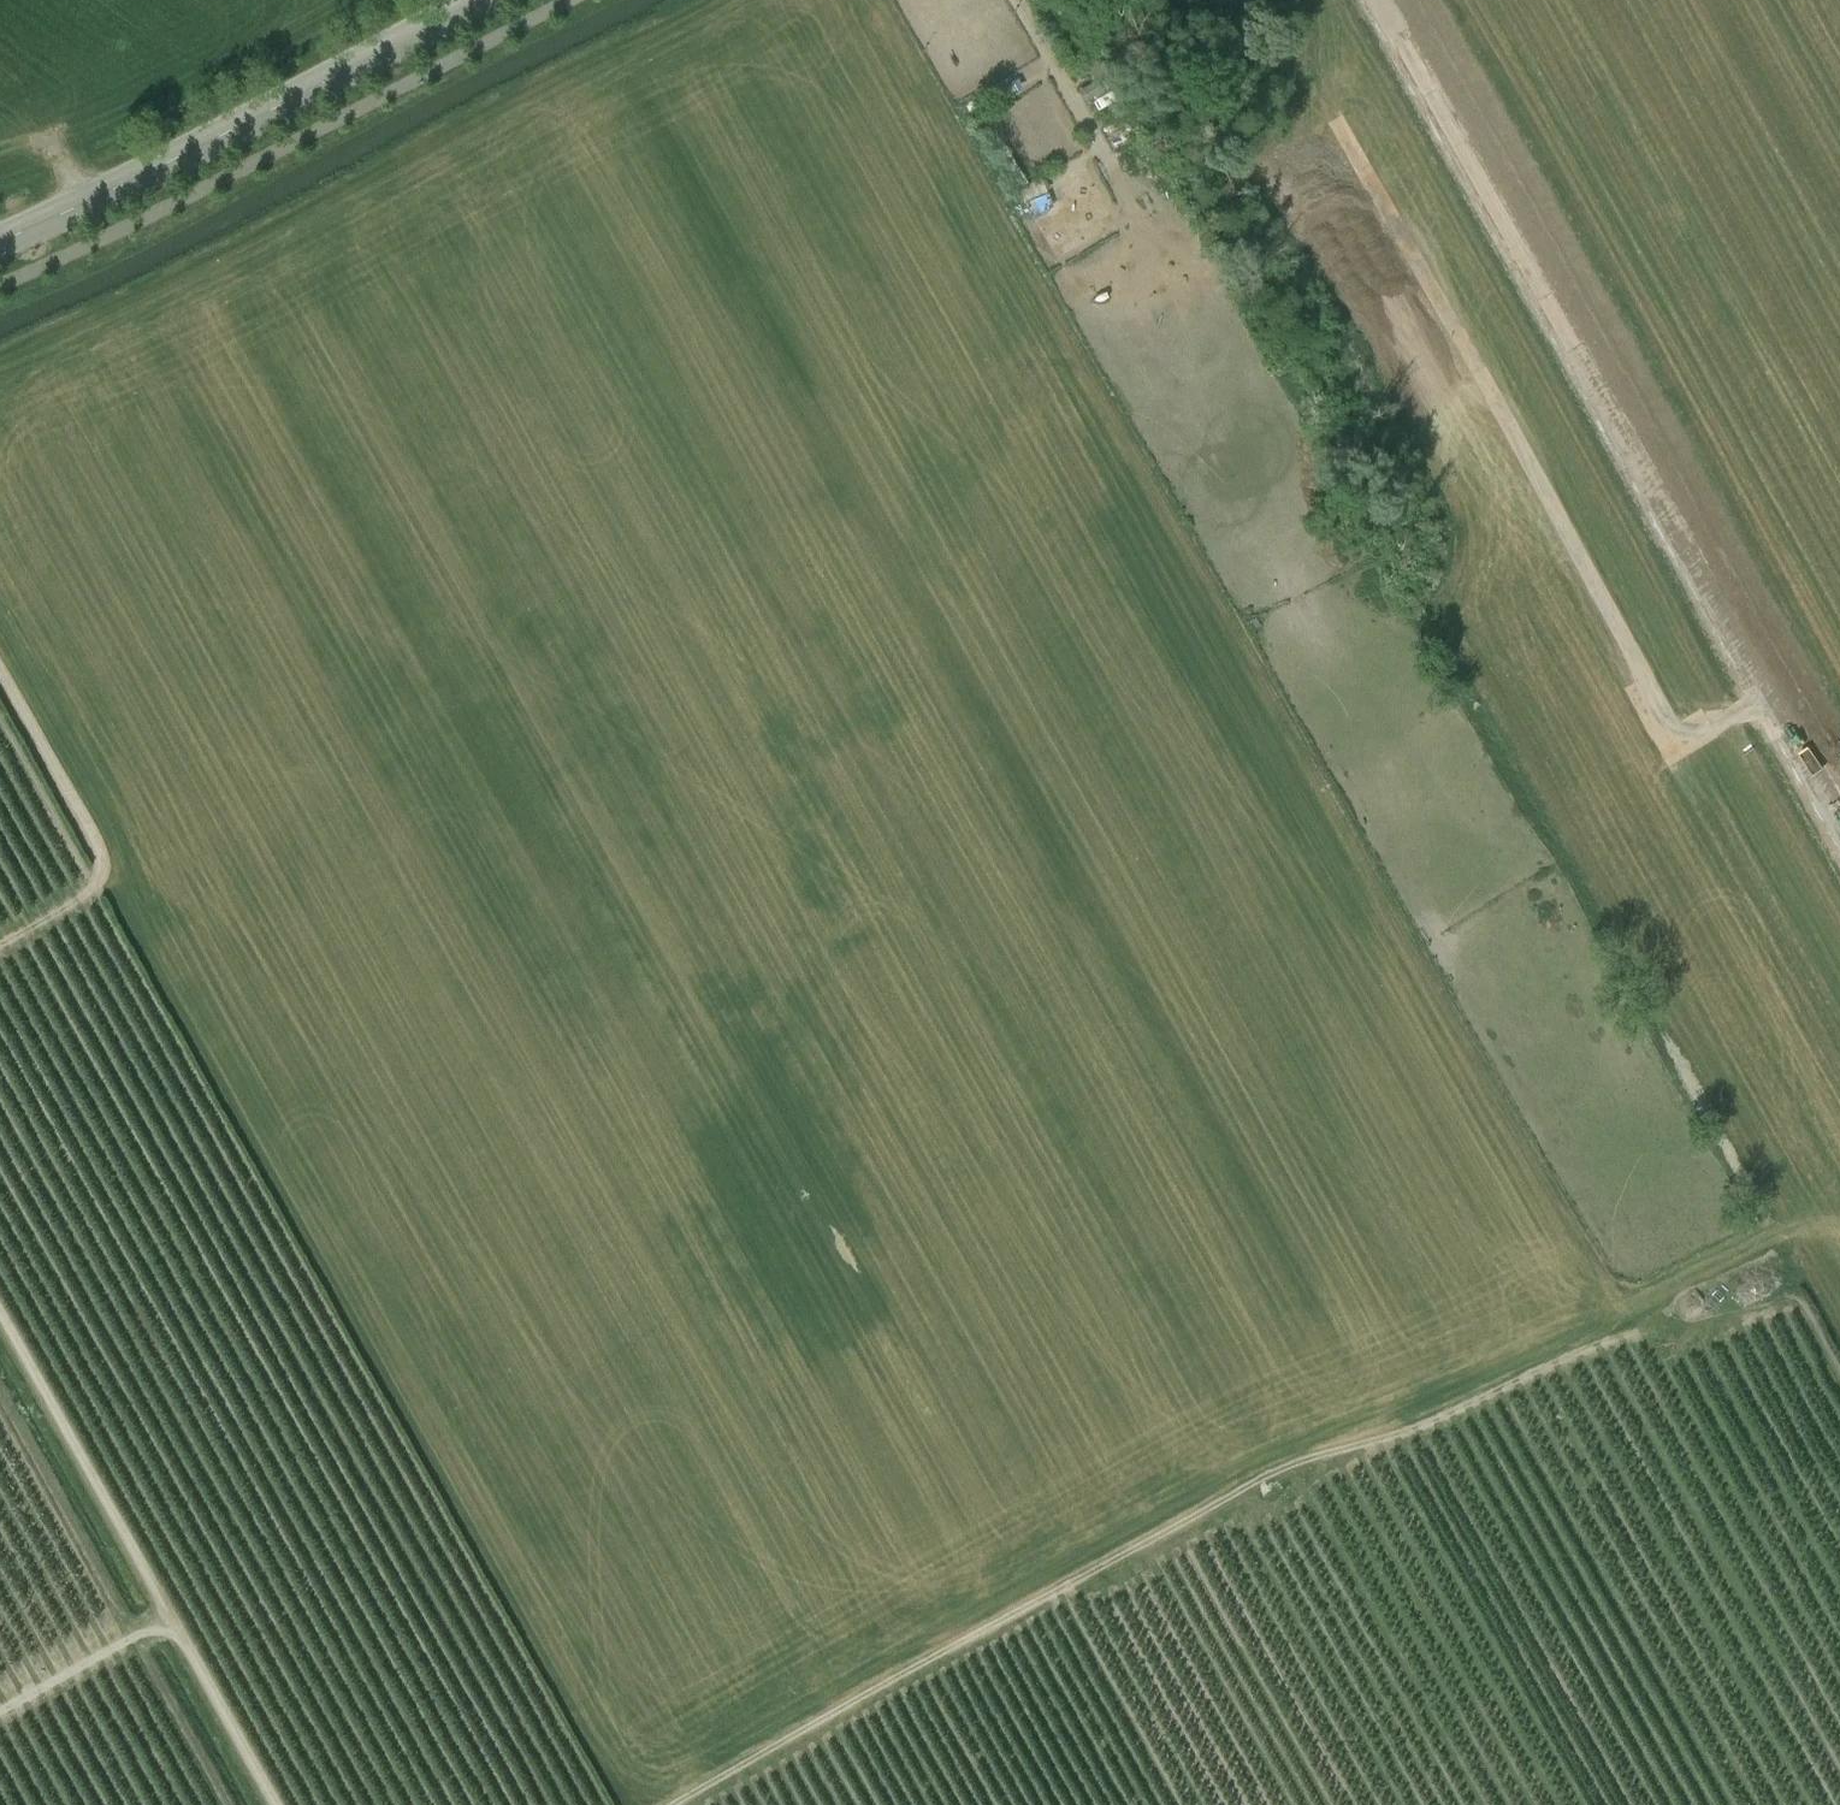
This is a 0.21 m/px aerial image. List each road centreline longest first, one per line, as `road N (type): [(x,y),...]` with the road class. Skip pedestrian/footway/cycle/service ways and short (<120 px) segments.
road 1 (track): [(672,1804),(1282,1469),(1407,1431),(1603,1340),(1782,1231),(1839,1223)]
road 2 (track): [(0,1319),(275,1804)]
road 3 (tertiary): [(0,239),(233,130),(474,0)]
road 4 (track): [(0,669),(102,854),(91,889),(0,944)]

